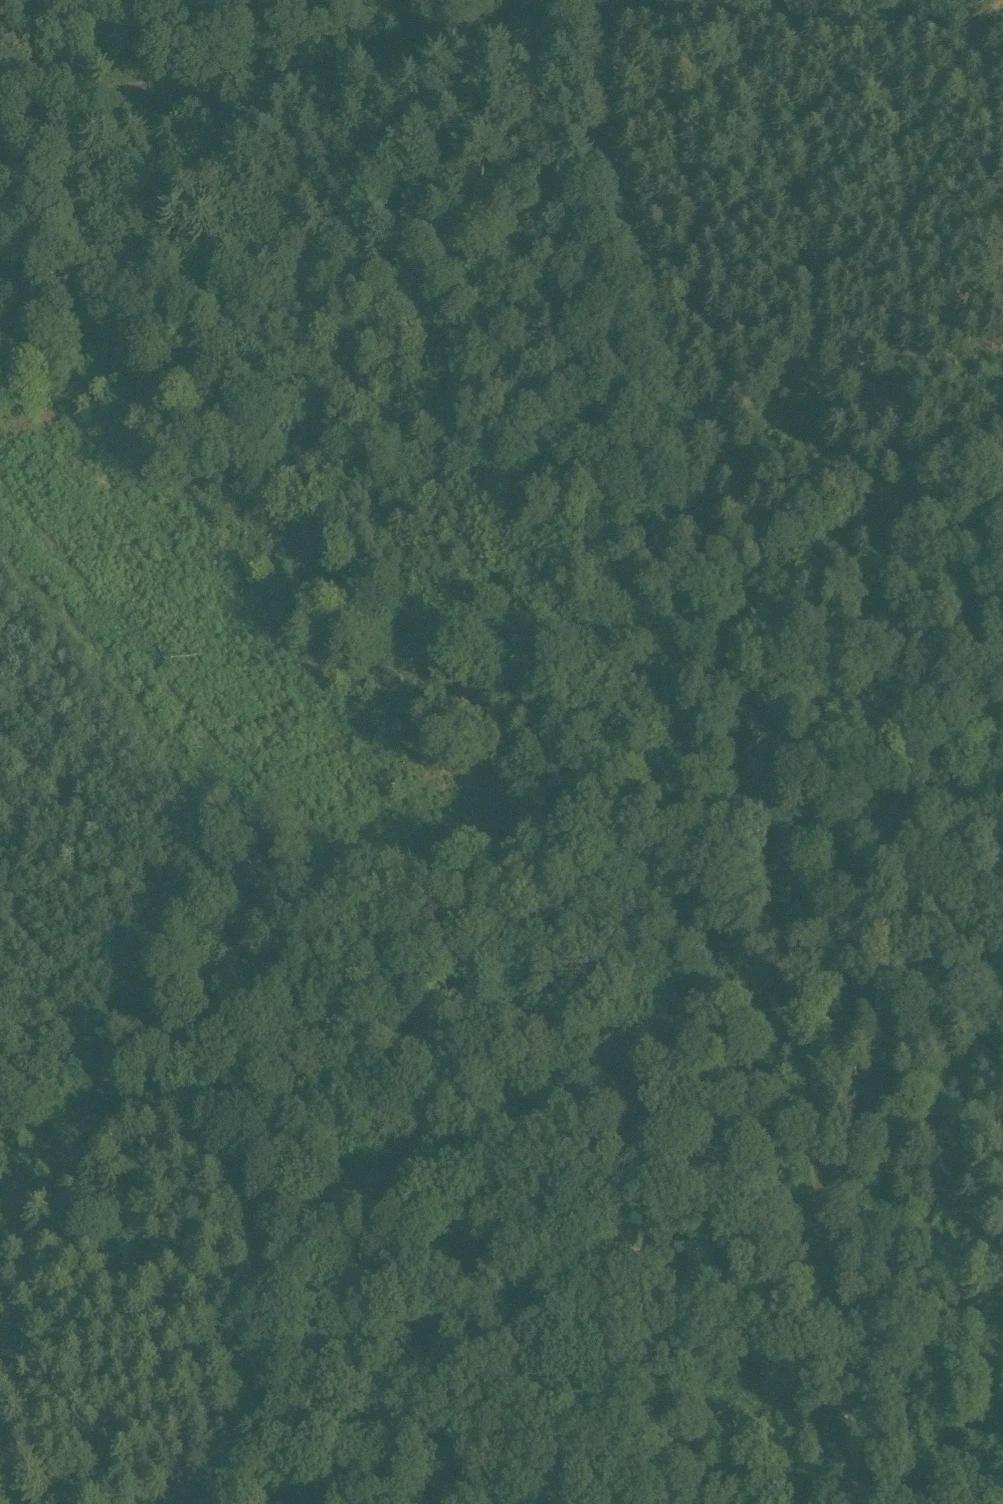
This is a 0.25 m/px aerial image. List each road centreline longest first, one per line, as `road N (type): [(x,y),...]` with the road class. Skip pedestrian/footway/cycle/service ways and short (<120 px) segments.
road 1 (track): [(563,0),(802,1022),(870,1503)]
road 2 (track): [(571,44),(0,93)]

